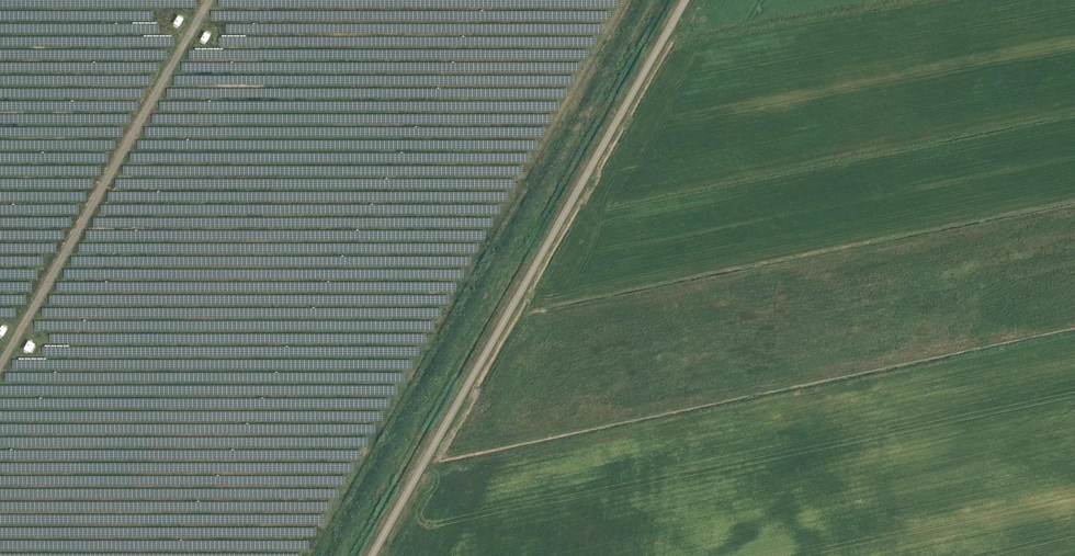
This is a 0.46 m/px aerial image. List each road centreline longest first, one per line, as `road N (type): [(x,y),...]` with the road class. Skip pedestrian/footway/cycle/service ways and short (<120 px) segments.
road 1 (unclassified): [(371,555),(684,0)]

